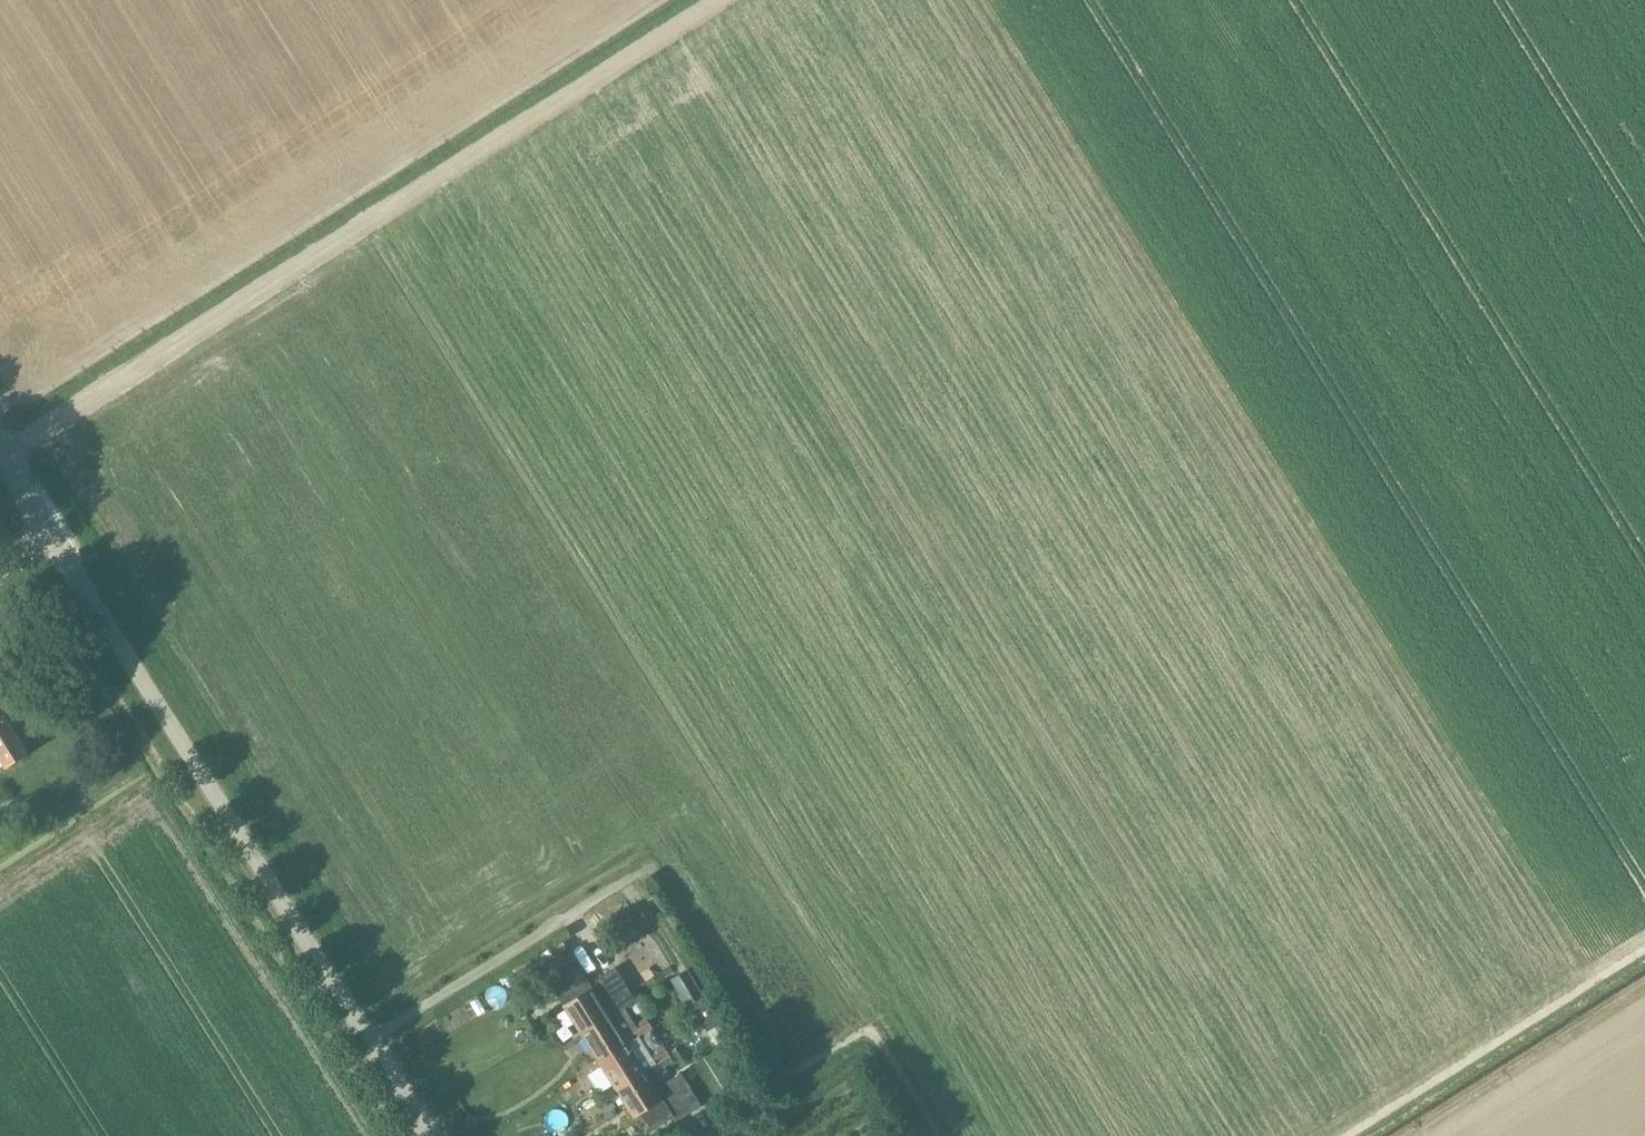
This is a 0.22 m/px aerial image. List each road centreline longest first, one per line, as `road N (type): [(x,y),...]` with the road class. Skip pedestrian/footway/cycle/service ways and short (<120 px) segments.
road 1 (unclassified): [(430,1135),(0,459)]

